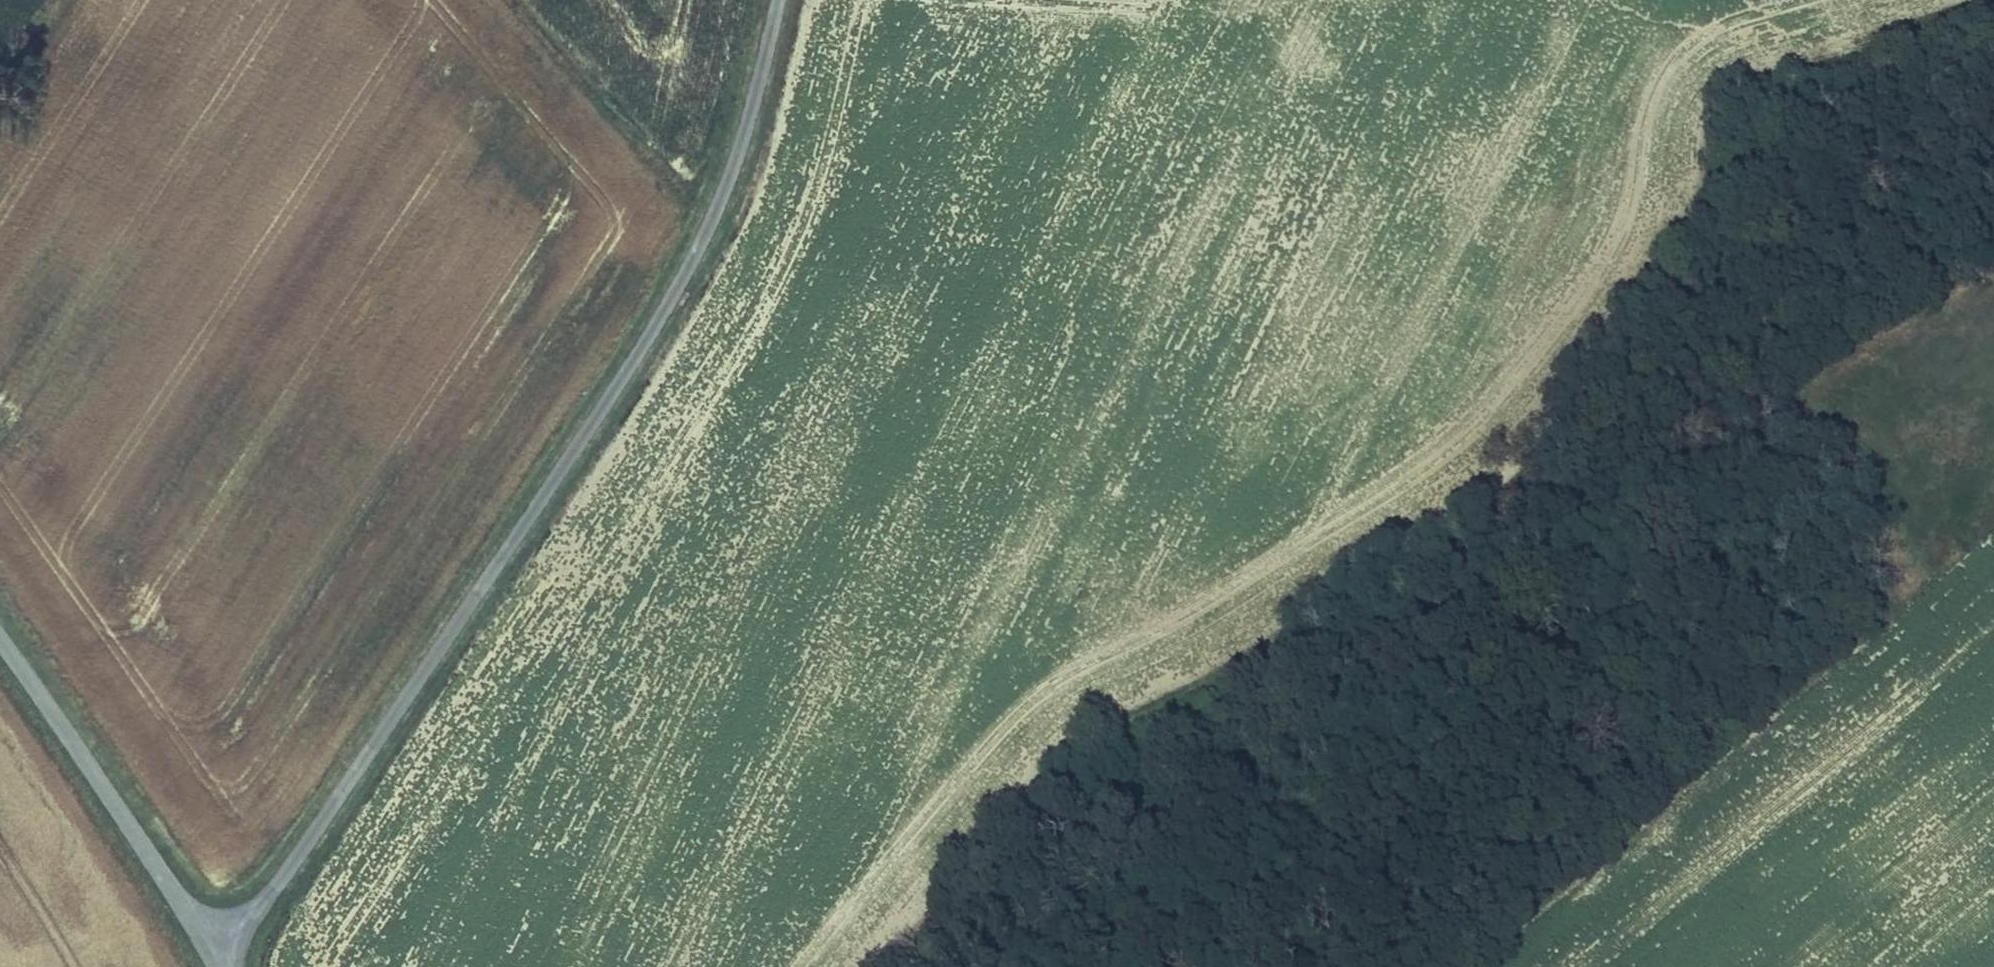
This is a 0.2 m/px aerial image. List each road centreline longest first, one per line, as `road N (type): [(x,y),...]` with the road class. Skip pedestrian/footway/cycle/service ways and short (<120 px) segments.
road 1 (unclassified): [(777,0),(739,148),(670,299),(324,819),(217,962)]
road 2 (tertiary): [(217,962),(0,641)]

